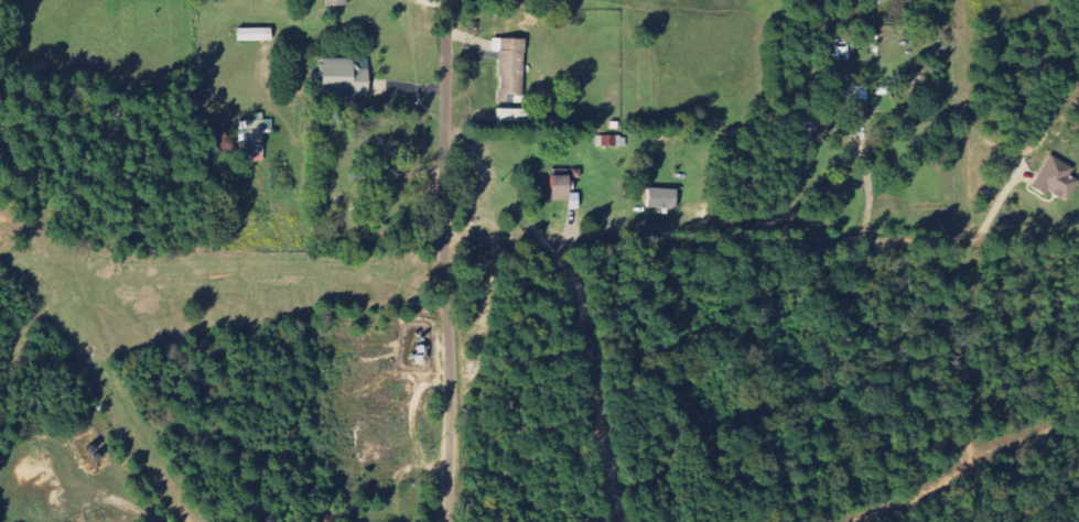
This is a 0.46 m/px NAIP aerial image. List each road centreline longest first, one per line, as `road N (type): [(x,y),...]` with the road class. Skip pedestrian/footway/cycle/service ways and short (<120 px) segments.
road 1 (residential): [(445,0),(453,521)]
road 2 (residential): [(447,239),(942,238)]

